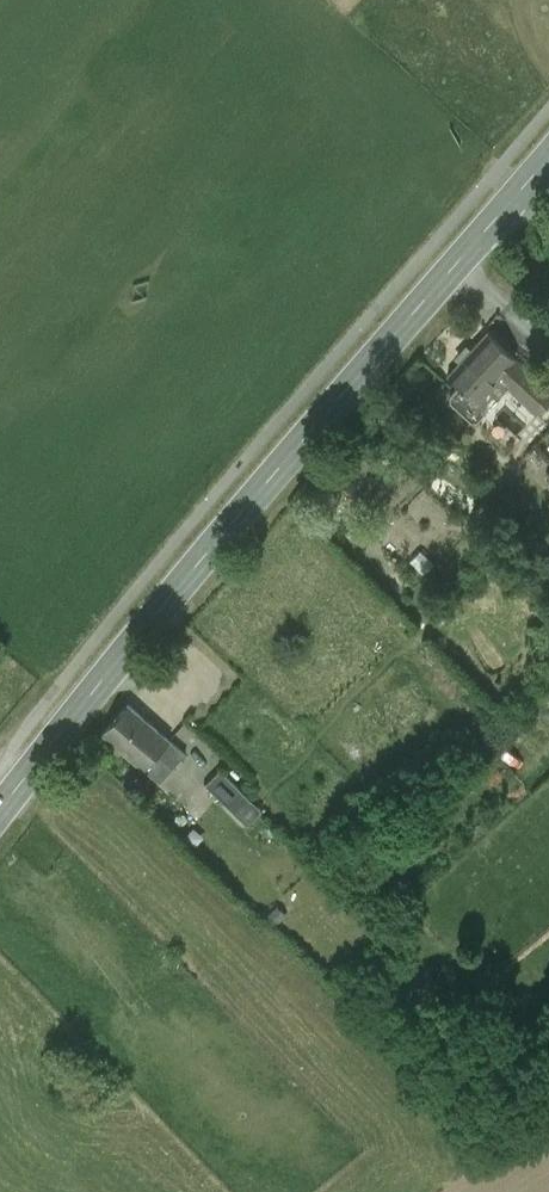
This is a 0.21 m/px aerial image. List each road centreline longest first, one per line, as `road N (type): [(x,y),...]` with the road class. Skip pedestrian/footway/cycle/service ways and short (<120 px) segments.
road 1 (secondary): [(548,156),(212,547),(0,813)]

